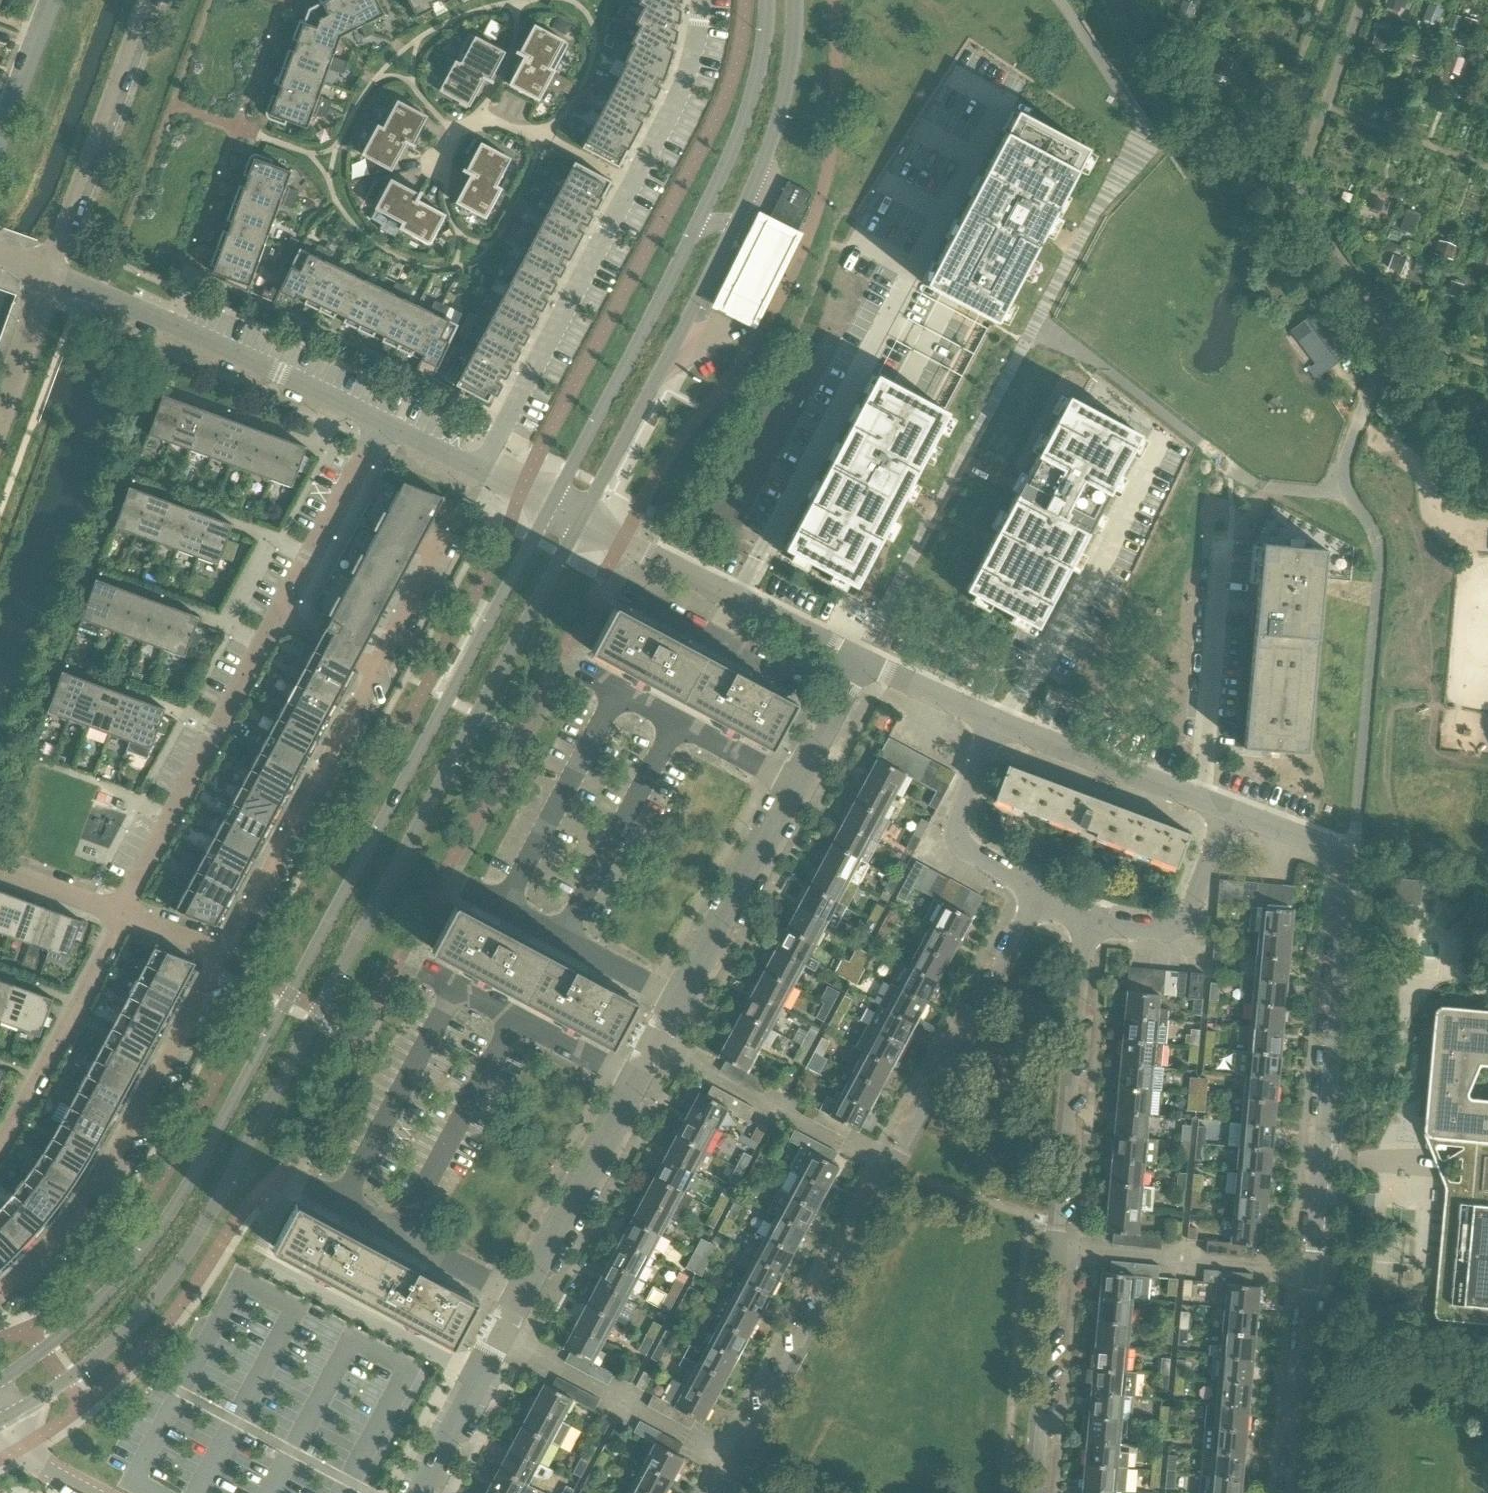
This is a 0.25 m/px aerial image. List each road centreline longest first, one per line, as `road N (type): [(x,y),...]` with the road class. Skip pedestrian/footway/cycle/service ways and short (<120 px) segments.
road 1 (secondary): [(0,1421),(66,1381),(171,1280),(581,520)]
road 2 (secondary): [(552,504),(177,1205),(116,1283),(0,1380)]
road 3 (unclassified): [(418,1492),(862,659)]
road 4 (residential): [(723,1492),(1040,896)]
road 5 (secondary): [(581,520),(747,203),(784,95),(794,0)]
road 6 (residential): [(381,425),(122,913)]
road 7 (secondary): [(766,0),(754,96),(735,145),(552,504)]
road 8 (residential): [(1313,1271),(1345,860),(1227,810)]
road 9 (residential): [(479,470),(673,109),(696,47),(702,0)]
road 10 (residential): [(230,956),(447,545)]
road 11 (residential): [(0,1293),(105,1177),(230,956)]
road 12 (residential): [(381,425),(47,270)]
road 13 (residential): [(1054,1245),(1084,919)]
road 14 (residential): [(862,659),(581,520)]
road 15 (residential): [(47,270),(147,0)]
road 16 (residential): [(1313,1271),(1054,1245)]
road 17 (residential): [(122,913),(55,1052),(0,1140)]
road 18 (residential): [(1227,810),(994,721)]
road 19 (residential): [(1033,1492),(1054,1245)]
road 20 (residential): [(1040,896),(961,849),(956,834),(994,721)]
road 21 (residential): [(1227,810),(1182,924),(1164,930),(1084,919)]
road 22 (residential): [(1292,1492),(1313,1271)]
road 23 (residential): [(56,0),(0,149)]
road 24 (residential): [(994,721),(862,659)]
road 25 (residential): [(0,404),(47,270)]
road 26 (residential): [(122,913),(0,870)]

